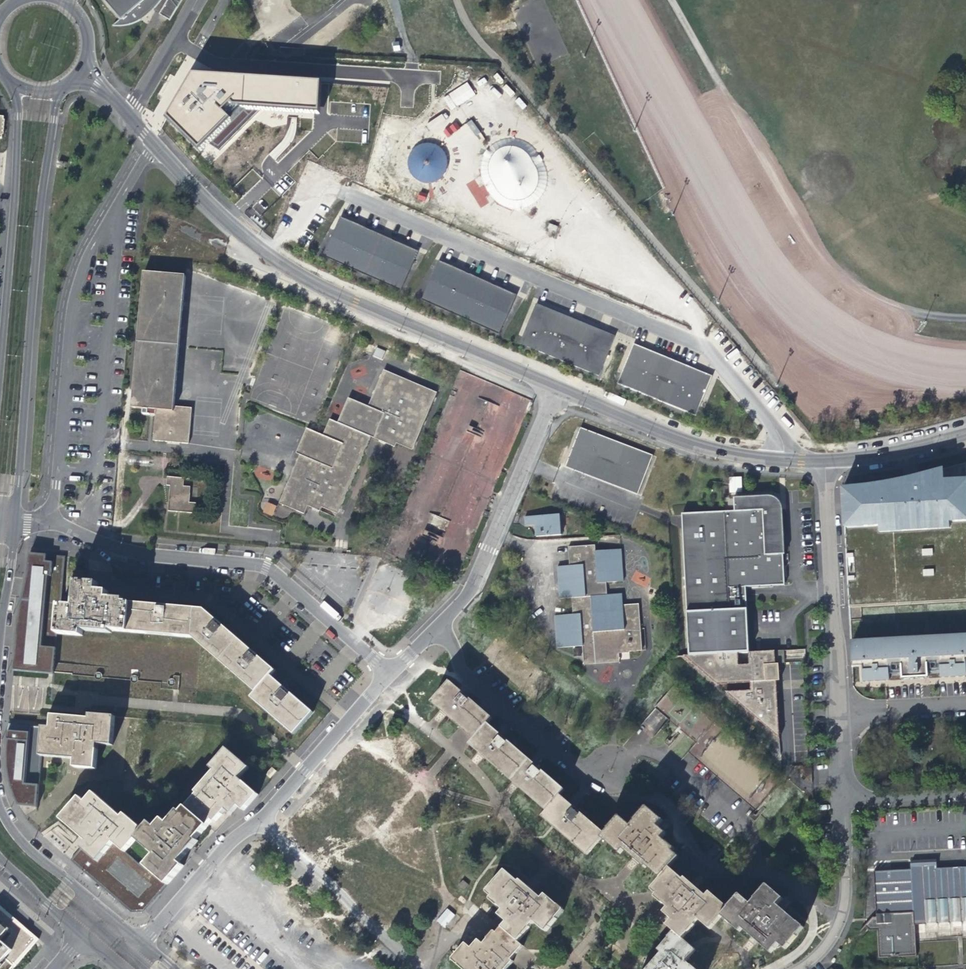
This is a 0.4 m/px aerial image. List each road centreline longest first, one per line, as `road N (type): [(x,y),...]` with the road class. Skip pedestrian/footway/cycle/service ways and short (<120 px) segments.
road 1 (residential): [(341,194),(708,349),(775,425),(792,461)]
road 2 (tertiary): [(130,117),(206,202),(275,262),(555,388)]
road 3 (tertiary): [(16,521),(44,200),(62,89)]
road 4 (residential): [(16,521),(47,520),(138,554),(267,568),(392,676)]
road 5 (residential): [(824,462),(838,797)]
road 6 (residential): [(555,388),(464,605),(449,621)]
road 7 (tertiary): [(555,388),(720,453),(792,461)]
road 8 (residential): [(609,769),(568,763),(485,696),(461,672),(449,621)]
road 9 (tertiary): [(13,88),(0,301)]
road 10 (residential): [(407,968),(259,819)]
road 11 (residential): [(392,676),(259,819)]
road 12 (residential): [(838,797),(841,912),(826,943),(796,968)]
road 13 (residential): [(259,819),(141,940)]
road 14 (tertiary): [(105,912),(28,848),(0,808)]
road 15 (tertiary): [(824,462),(965,431)]
road 16 (unclassified): [(130,117),(196,0)]
road 17 (residential): [(965,791),(838,797)]

